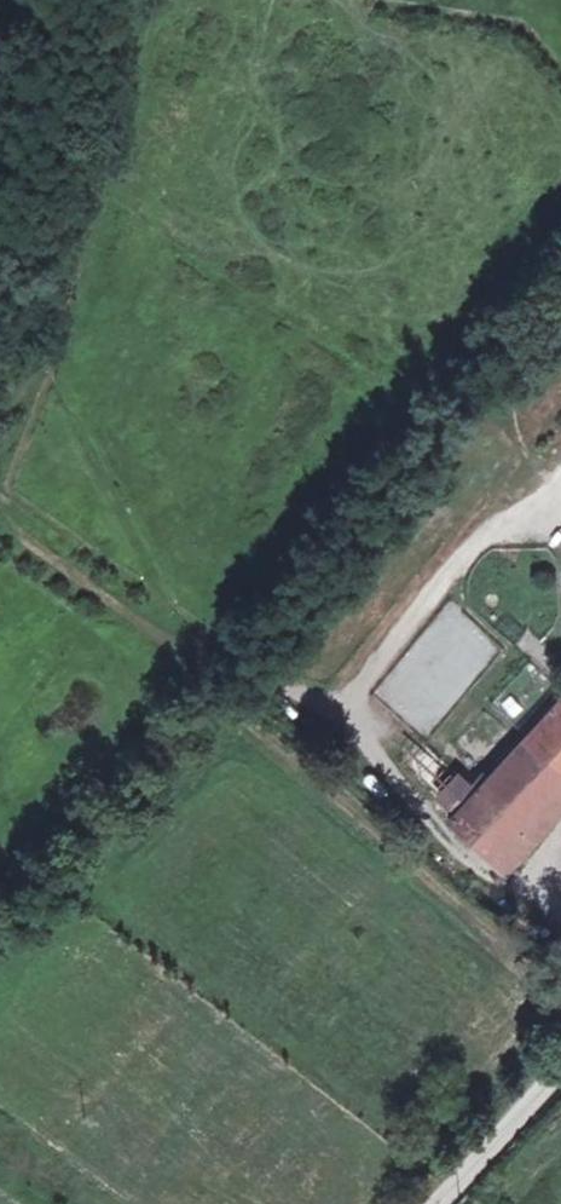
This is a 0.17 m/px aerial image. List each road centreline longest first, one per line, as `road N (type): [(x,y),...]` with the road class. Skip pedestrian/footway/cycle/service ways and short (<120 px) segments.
road 1 (track): [(560,914),(460,854),(366,746),(361,720),(374,663),(463,559),(493,535),(560,517)]
road 2 (unclassified): [(430,1203),(560,1059)]

